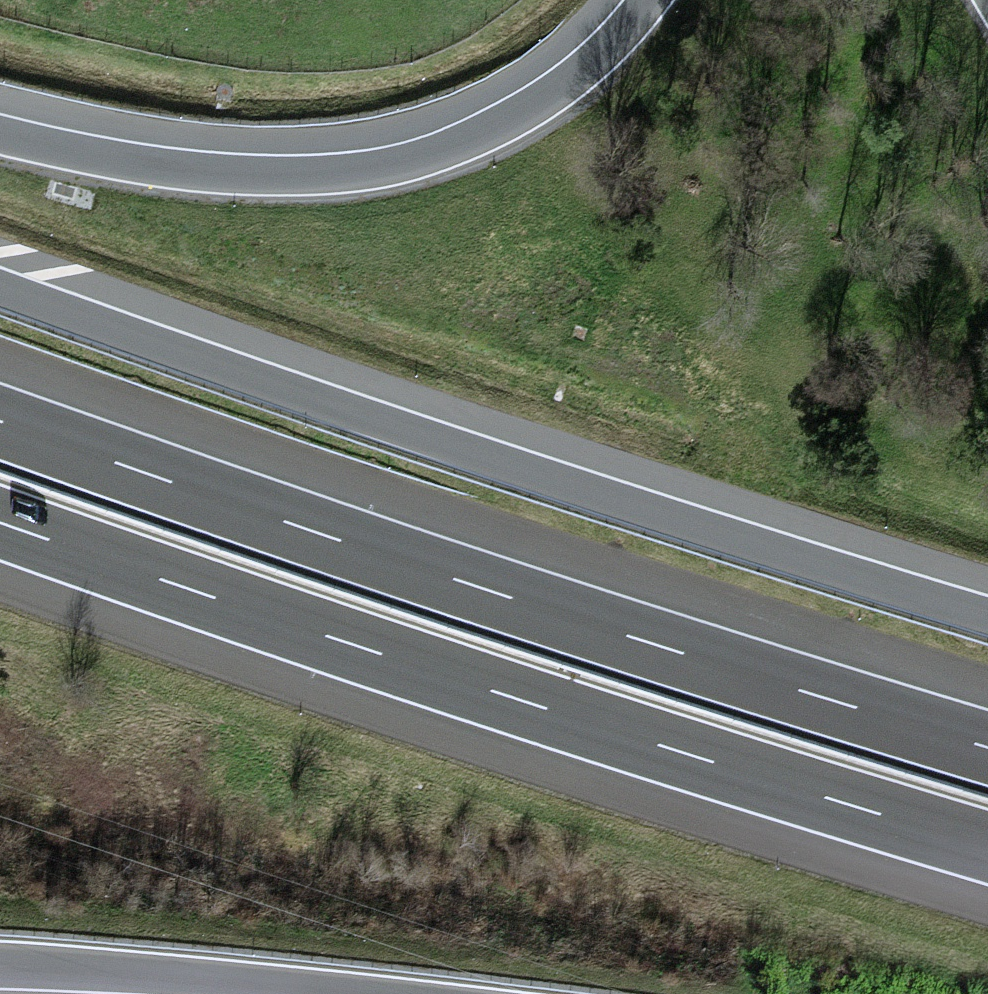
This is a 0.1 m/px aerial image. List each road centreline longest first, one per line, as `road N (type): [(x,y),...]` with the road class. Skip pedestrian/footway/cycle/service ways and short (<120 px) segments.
road 1 (motorway): [(987,610),(350,405),(0,279)]
road 2 (motorway): [(987,744),(393,557),(0,418)]
road 3 (motorway): [(0,539),(379,672),(987,864)]
road 4 (motorway): [(644,0),(545,94),(474,133),(398,160),(316,171),(197,167),(0,130)]
road 5 (motorway): [(0,971),(285,993)]

